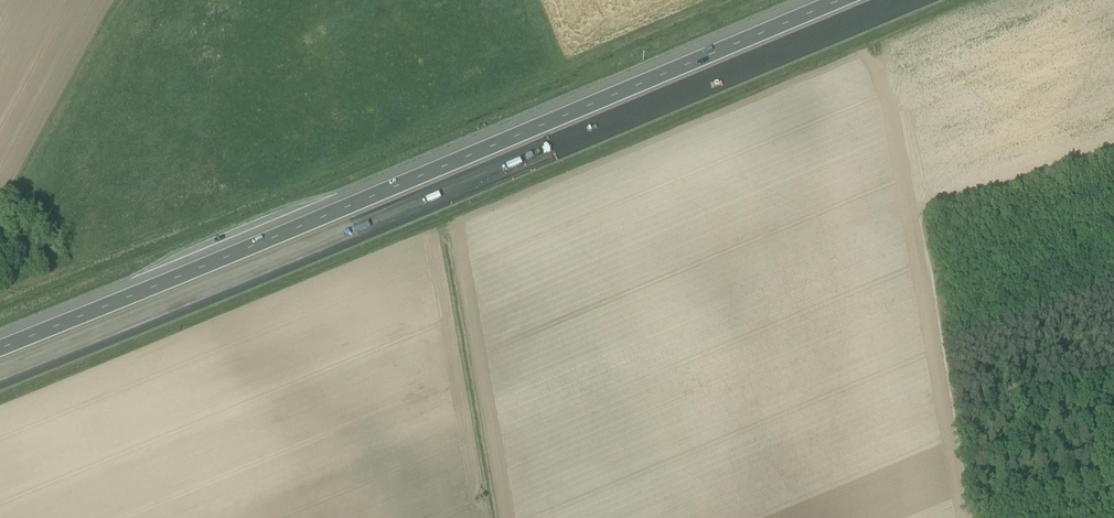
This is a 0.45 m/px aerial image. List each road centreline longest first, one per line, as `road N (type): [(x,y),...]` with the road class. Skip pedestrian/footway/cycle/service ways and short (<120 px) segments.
road 1 (motorway): [(0,372),(898,0)]
road 2 (motorway): [(838,0),(0,347)]
road 3 (track): [(929,229),(974,517)]
road 4 (track): [(18,181),(125,0)]

